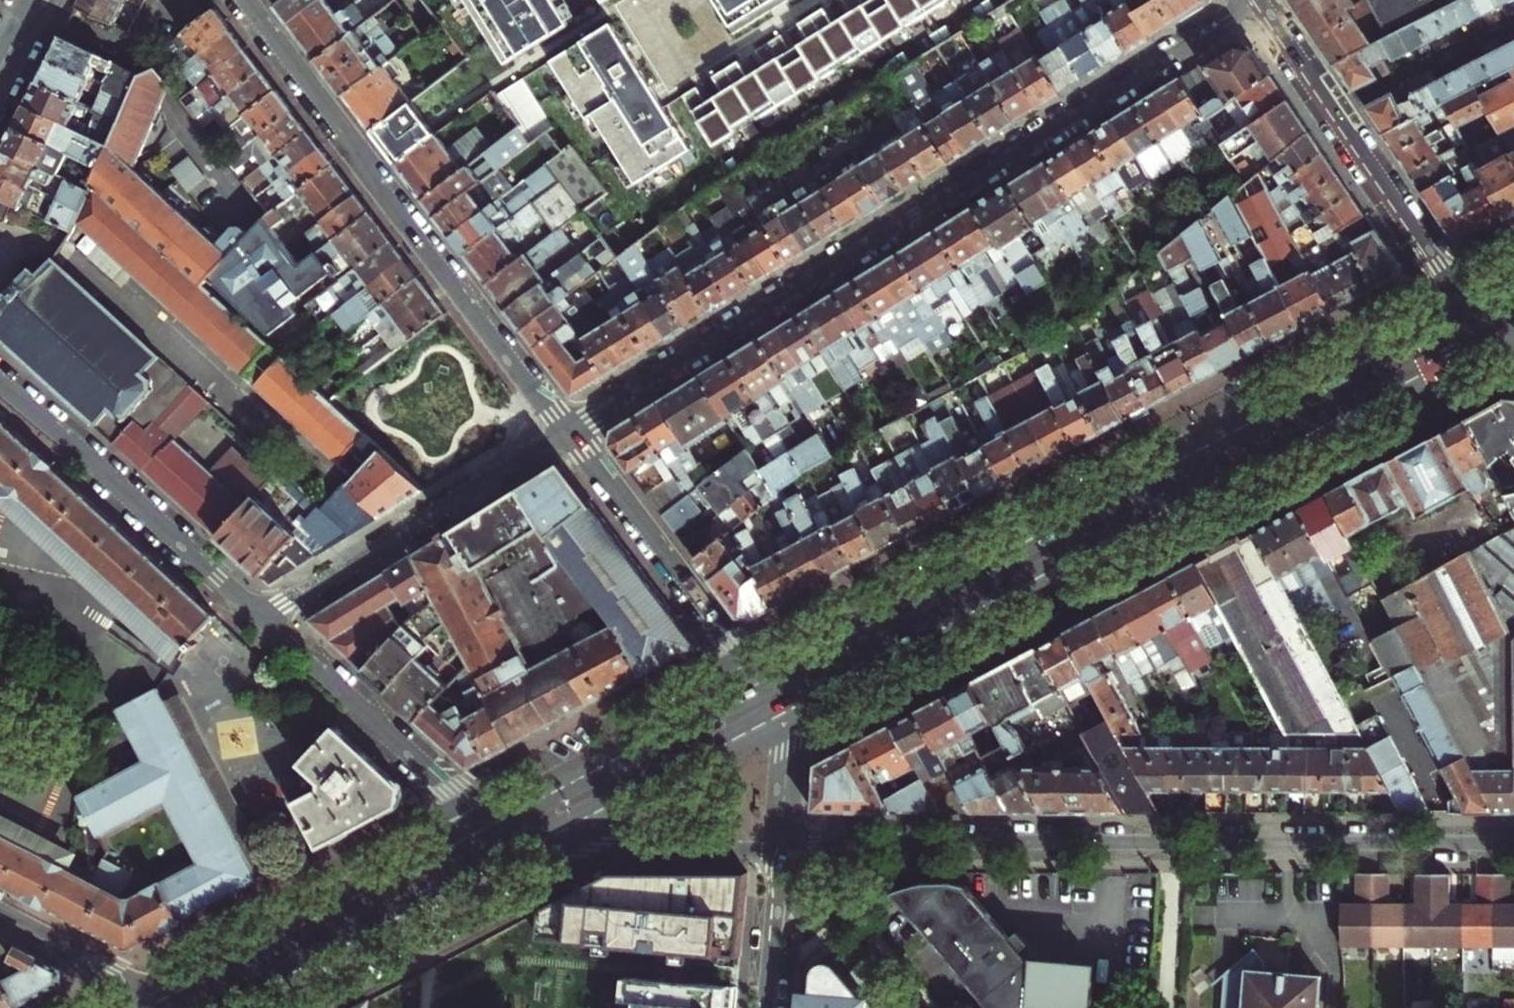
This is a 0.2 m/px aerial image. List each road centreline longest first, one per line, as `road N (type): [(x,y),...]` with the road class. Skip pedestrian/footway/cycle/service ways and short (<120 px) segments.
road 1 (secondary): [(772,721),(1497,335)]
road 2 (residential): [(565,432),(1258,1)]
road 3 (secondary): [(1473,307),(755,690)]
road 4 (residential): [(780,846),(1513,844)]
road 5 (residential): [(238,0),(565,432)]
road 6 (residential): [(1473,307),(1258,1)]
road 7 (residential): [(261,621),(565,432)]
road 8 (residential): [(0,386),(261,621)]
road 9 (secondary): [(477,836),(168,998)]
road 10 (residential): [(565,432),(728,642),(755,690)]
road 11 (residential): [(261,621),(443,790),(477,836)]
road 12 (secondary): [(225,1007),(494,866)]
road 13 (secondary): [(755,690),(540,803)]
road 14 (secondary): [(559,833),(772,721)]
road 15 (residential): [(559,833),(603,847),(780,846)]
road 16 (residential): [(168,998),(0,915)]
road 17 (residential): [(766,1007),(780,846)]

